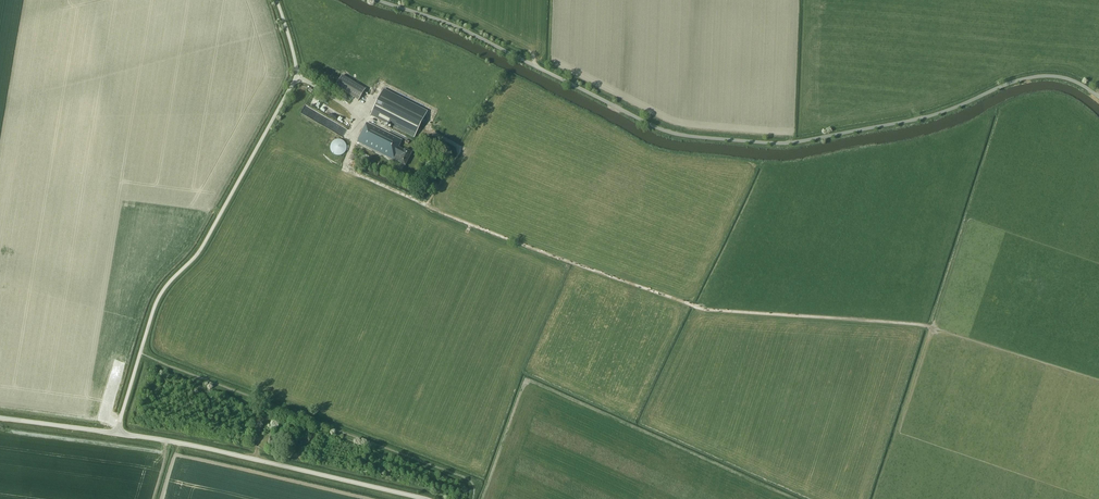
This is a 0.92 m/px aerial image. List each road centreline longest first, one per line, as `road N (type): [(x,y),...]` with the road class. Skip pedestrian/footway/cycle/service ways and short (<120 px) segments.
road 1 (unclassified): [(1098,97),(1068,79),(1045,76),(926,117),(798,142),(689,136),(654,126),(464,30),(379,0)]
road 2 (unclassified): [(116,433),(157,302),(202,247),(295,79),(277,0)]
road 3 (unclassified): [(426,498),(116,433)]

